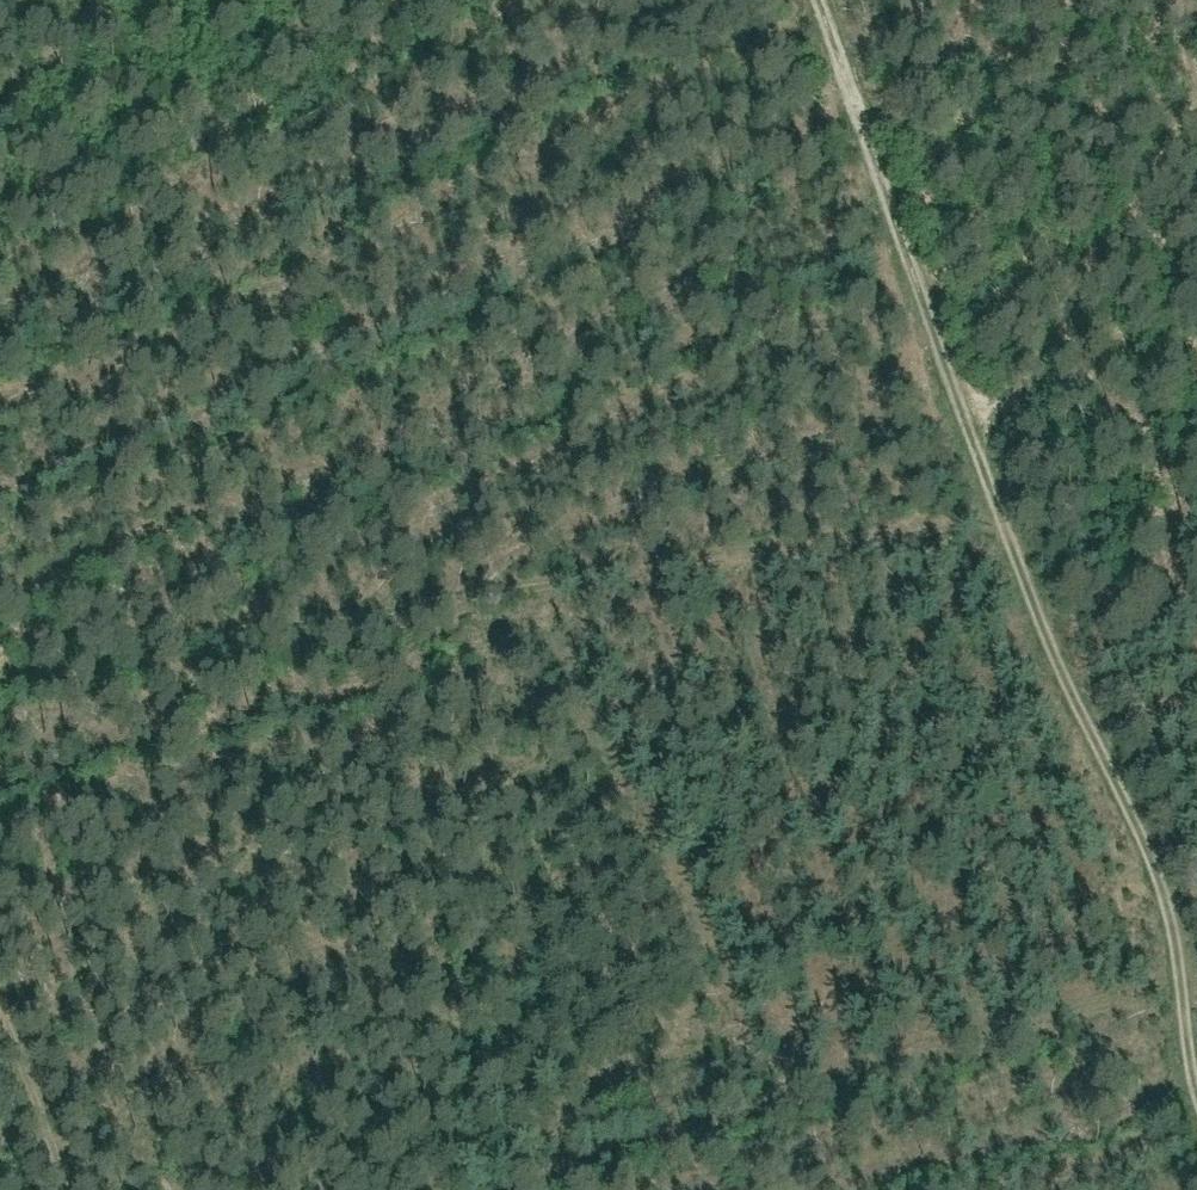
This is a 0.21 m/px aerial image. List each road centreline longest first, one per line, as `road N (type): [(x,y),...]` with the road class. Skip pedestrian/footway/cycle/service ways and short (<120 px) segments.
road 1 (track): [(1196,1049),(817,0)]
road 2 (track): [(976,449),(1196,124)]

